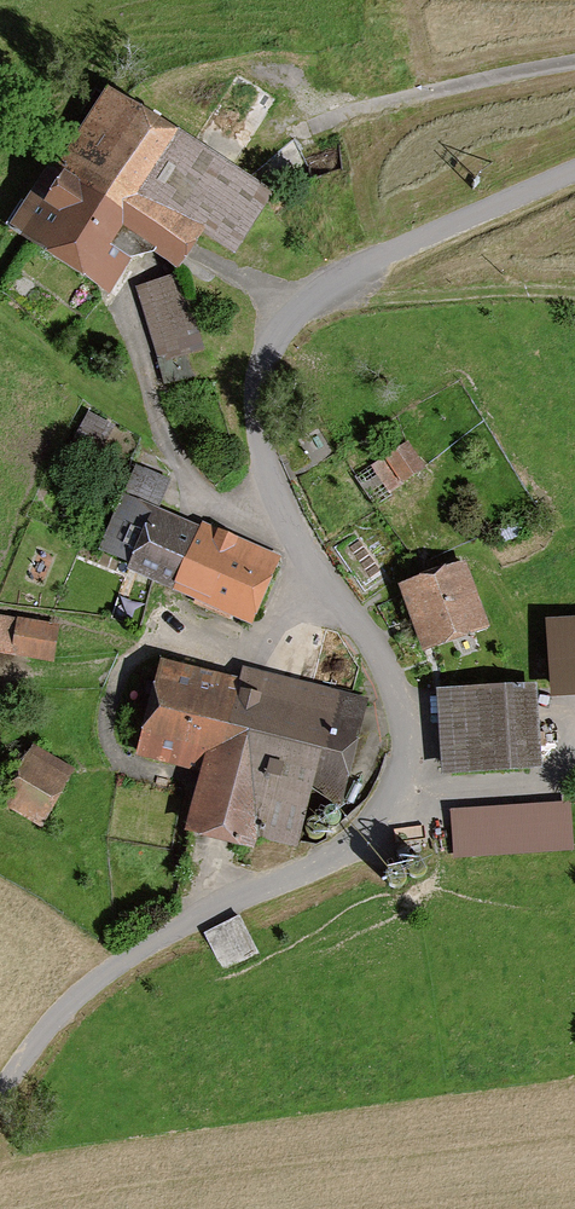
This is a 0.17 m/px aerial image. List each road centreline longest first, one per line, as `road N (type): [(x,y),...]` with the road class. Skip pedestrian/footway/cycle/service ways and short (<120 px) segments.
road 1 (unclassified): [(574,171),(370,264),(280,331),(259,378),(257,424),(269,488),(394,685),(409,738),(404,789),(359,842),(208,910),(73,999),(0,1093)]
road 2 (track): [(574,294),(498,291),(305,306)]

